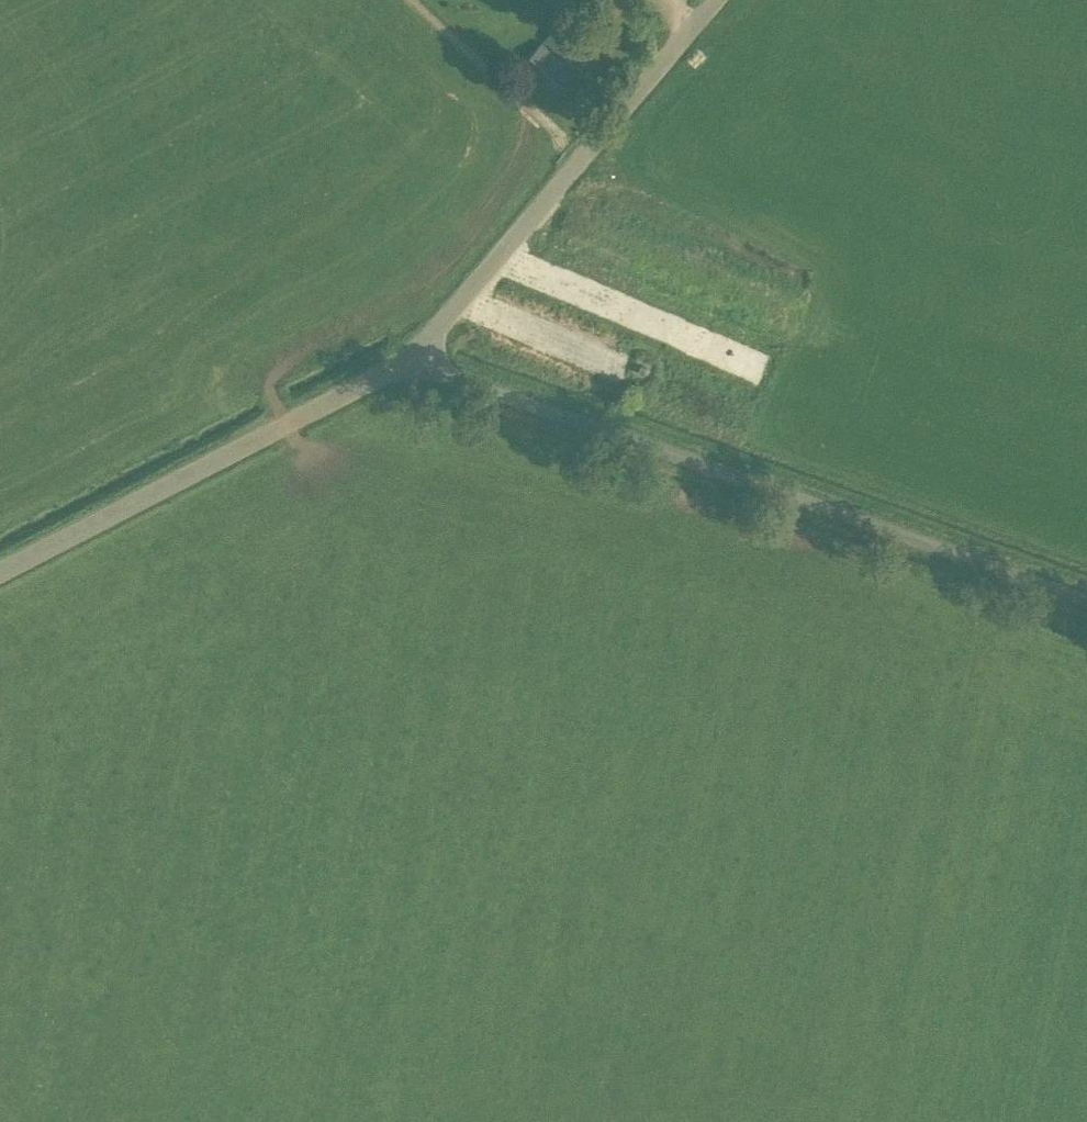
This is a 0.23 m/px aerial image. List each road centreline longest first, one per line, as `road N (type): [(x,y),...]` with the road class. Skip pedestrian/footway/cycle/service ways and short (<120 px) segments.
road 1 (unclassified): [(1086,586),(450,377),(416,351)]
road 2 (unclassified): [(416,351),(360,388),(0,572)]
road 3 (unclassified): [(714,0),(416,351)]

